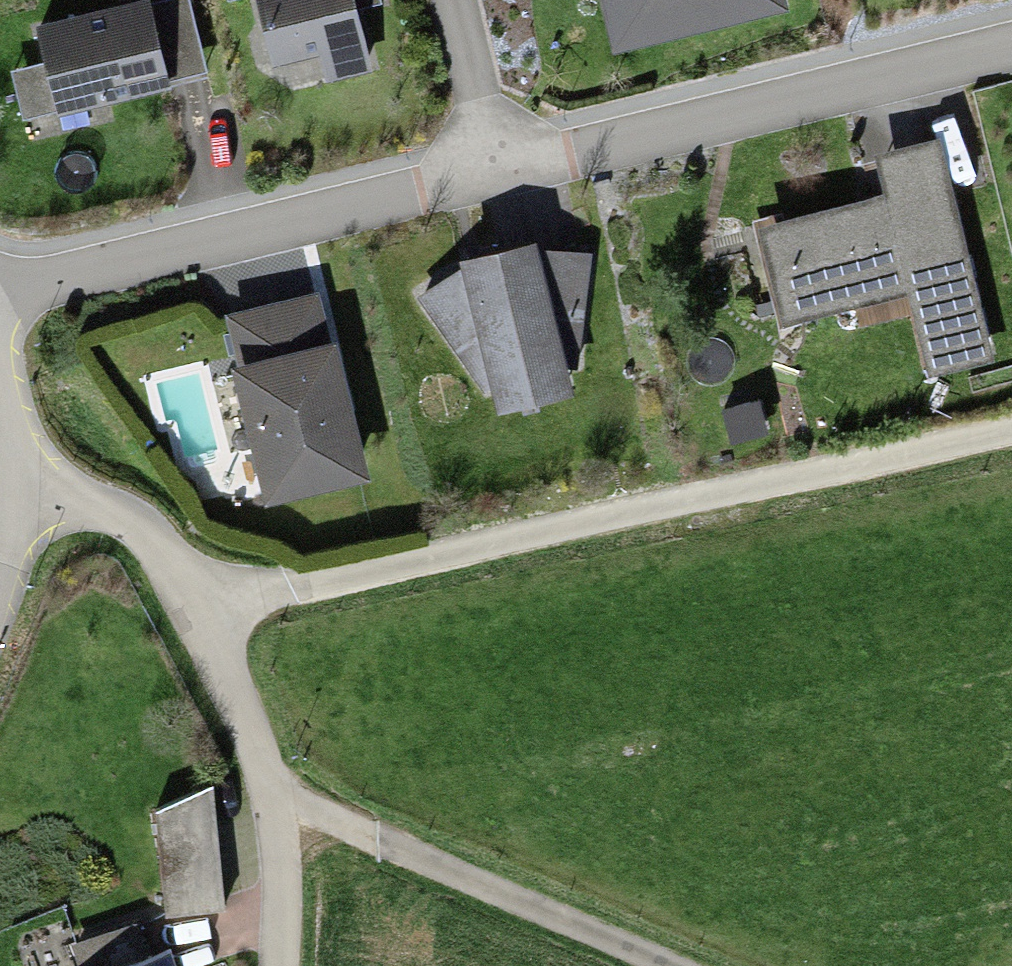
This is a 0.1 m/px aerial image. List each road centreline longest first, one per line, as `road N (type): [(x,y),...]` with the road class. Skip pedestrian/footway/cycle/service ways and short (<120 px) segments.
road 1 (residential): [(188,601),(325,579),(1011,428)]
road 2 (residential): [(1011,51),(491,177)]
road 3 (residential): [(491,177),(0,296)]
road 4 (track): [(274,800),(655,965)]
road 5 (residential): [(188,601),(260,750),(274,800),(274,965)]
road 6 (residential): [(16,499),(126,513),(156,543),(188,601)]
road 7 (residential): [(449,0),(491,177)]
road 8 (residential): [(0,362),(15,430),(16,499)]

